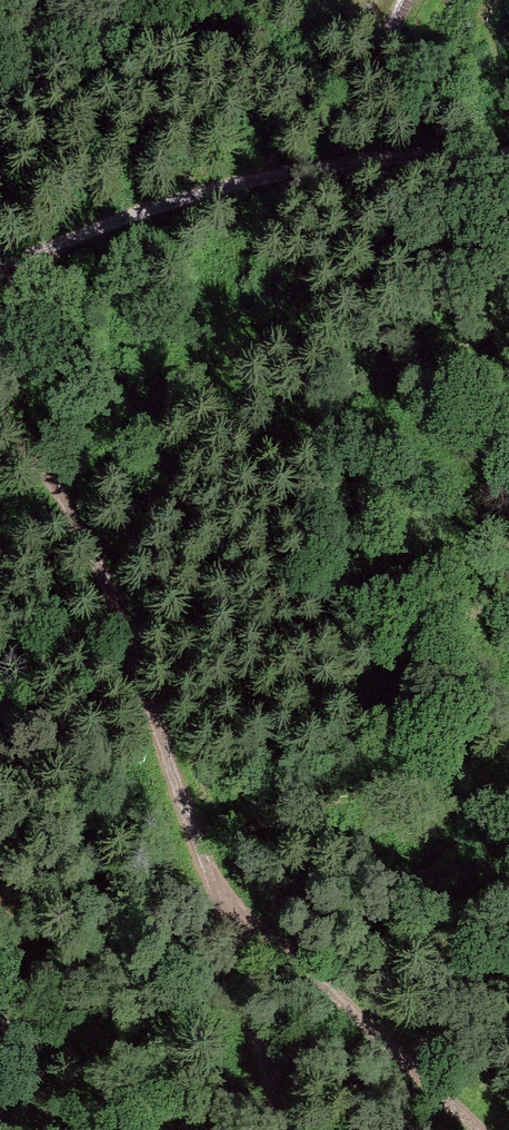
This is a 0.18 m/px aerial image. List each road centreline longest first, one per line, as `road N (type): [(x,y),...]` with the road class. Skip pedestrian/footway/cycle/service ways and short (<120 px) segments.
road 1 (track): [(0,413),(79,522),(122,628),(284,1129)]
road 2 (track): [(0,272),(264,179),(508,155)]
road 3 (track): [(474,1129),(204,869)]

